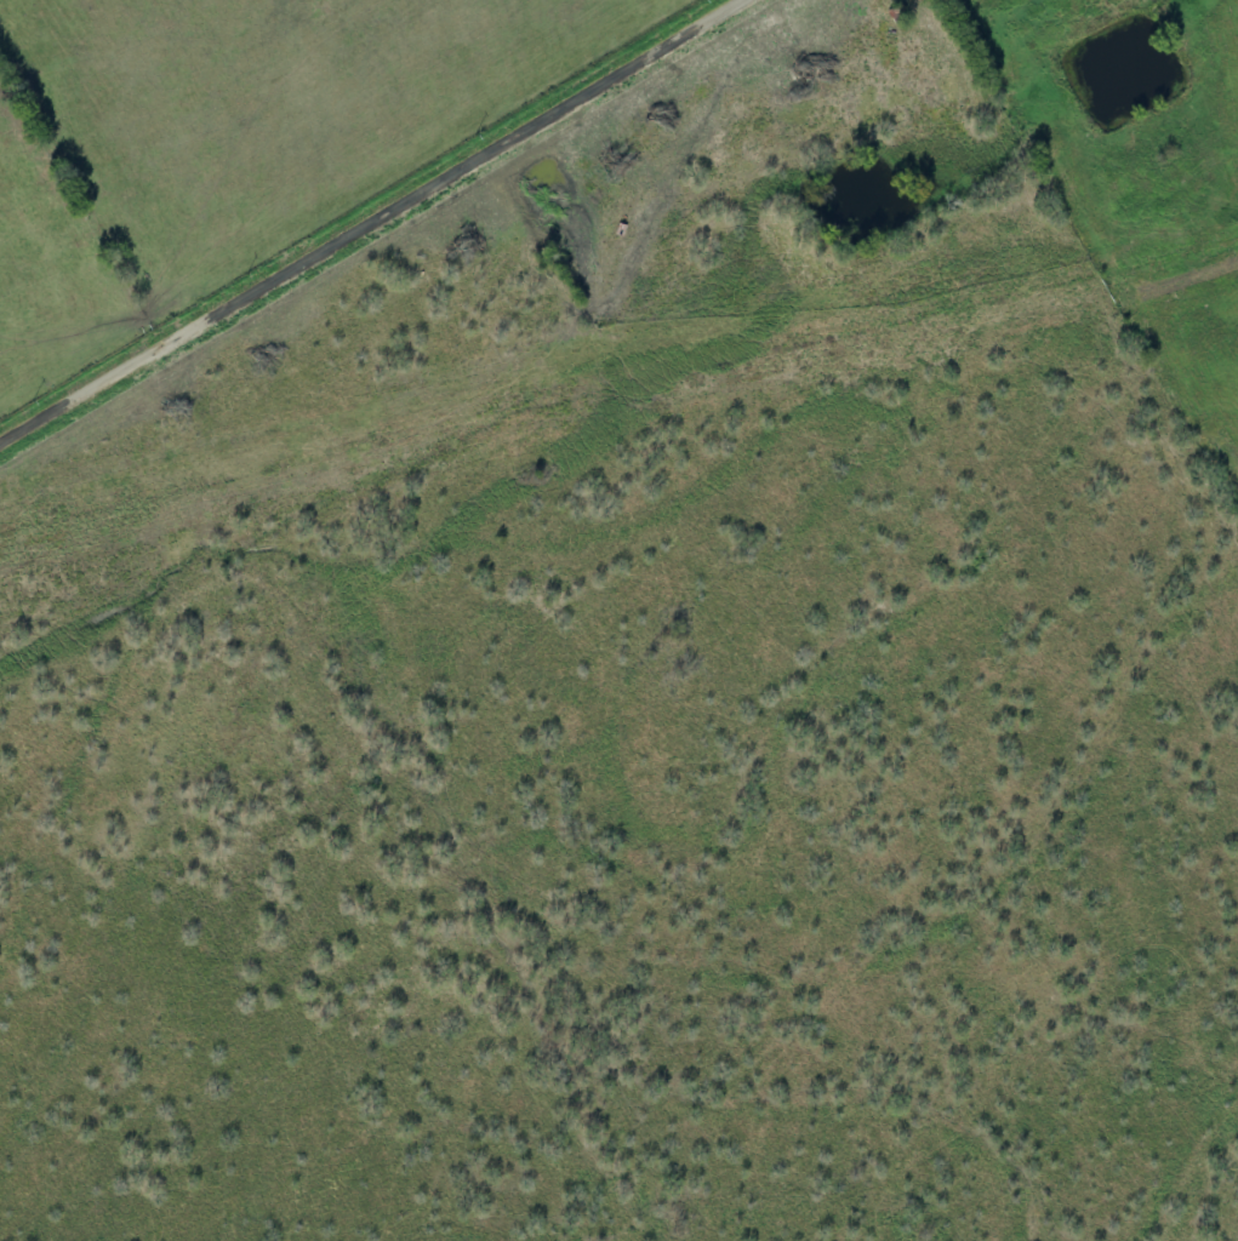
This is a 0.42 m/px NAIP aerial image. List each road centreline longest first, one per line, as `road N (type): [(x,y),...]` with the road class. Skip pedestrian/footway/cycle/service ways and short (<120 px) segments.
road 1 (residential): [(0,450),(755,0)]

